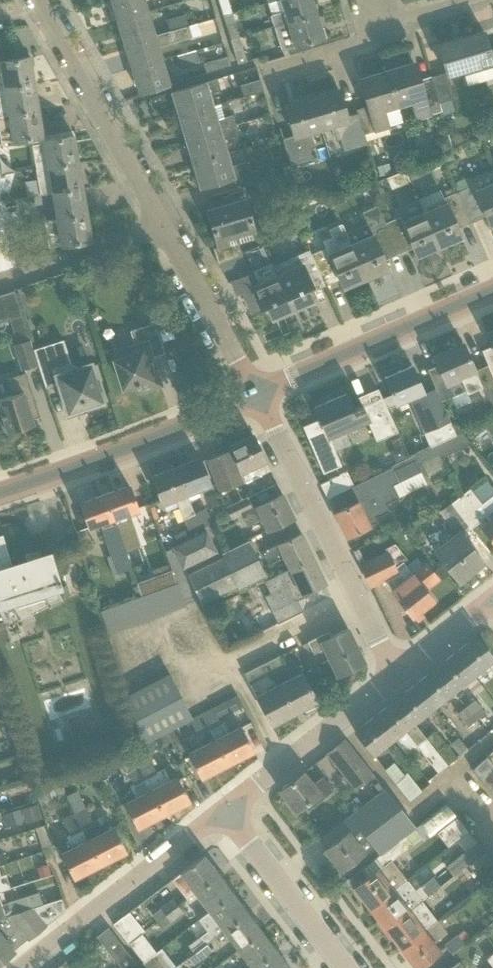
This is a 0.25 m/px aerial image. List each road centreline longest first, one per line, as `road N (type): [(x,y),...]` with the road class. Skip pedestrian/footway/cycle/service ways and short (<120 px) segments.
road 1 (residential): [(255,395),(34,0)]
road 2 (residential): [(396,675),(255,395)]
road 3 (residential): [(0,493),(255,395)]
road 4 (residential): [(255,395),(492,290)]
road 5 (residential): [(21,967),(224,810)]
road 6 (residential): [(224,810),(396,675)]
road 7 (residential): [(224,810),(344,967)]
road 8 (residential): [(396,675),(492,597)]

